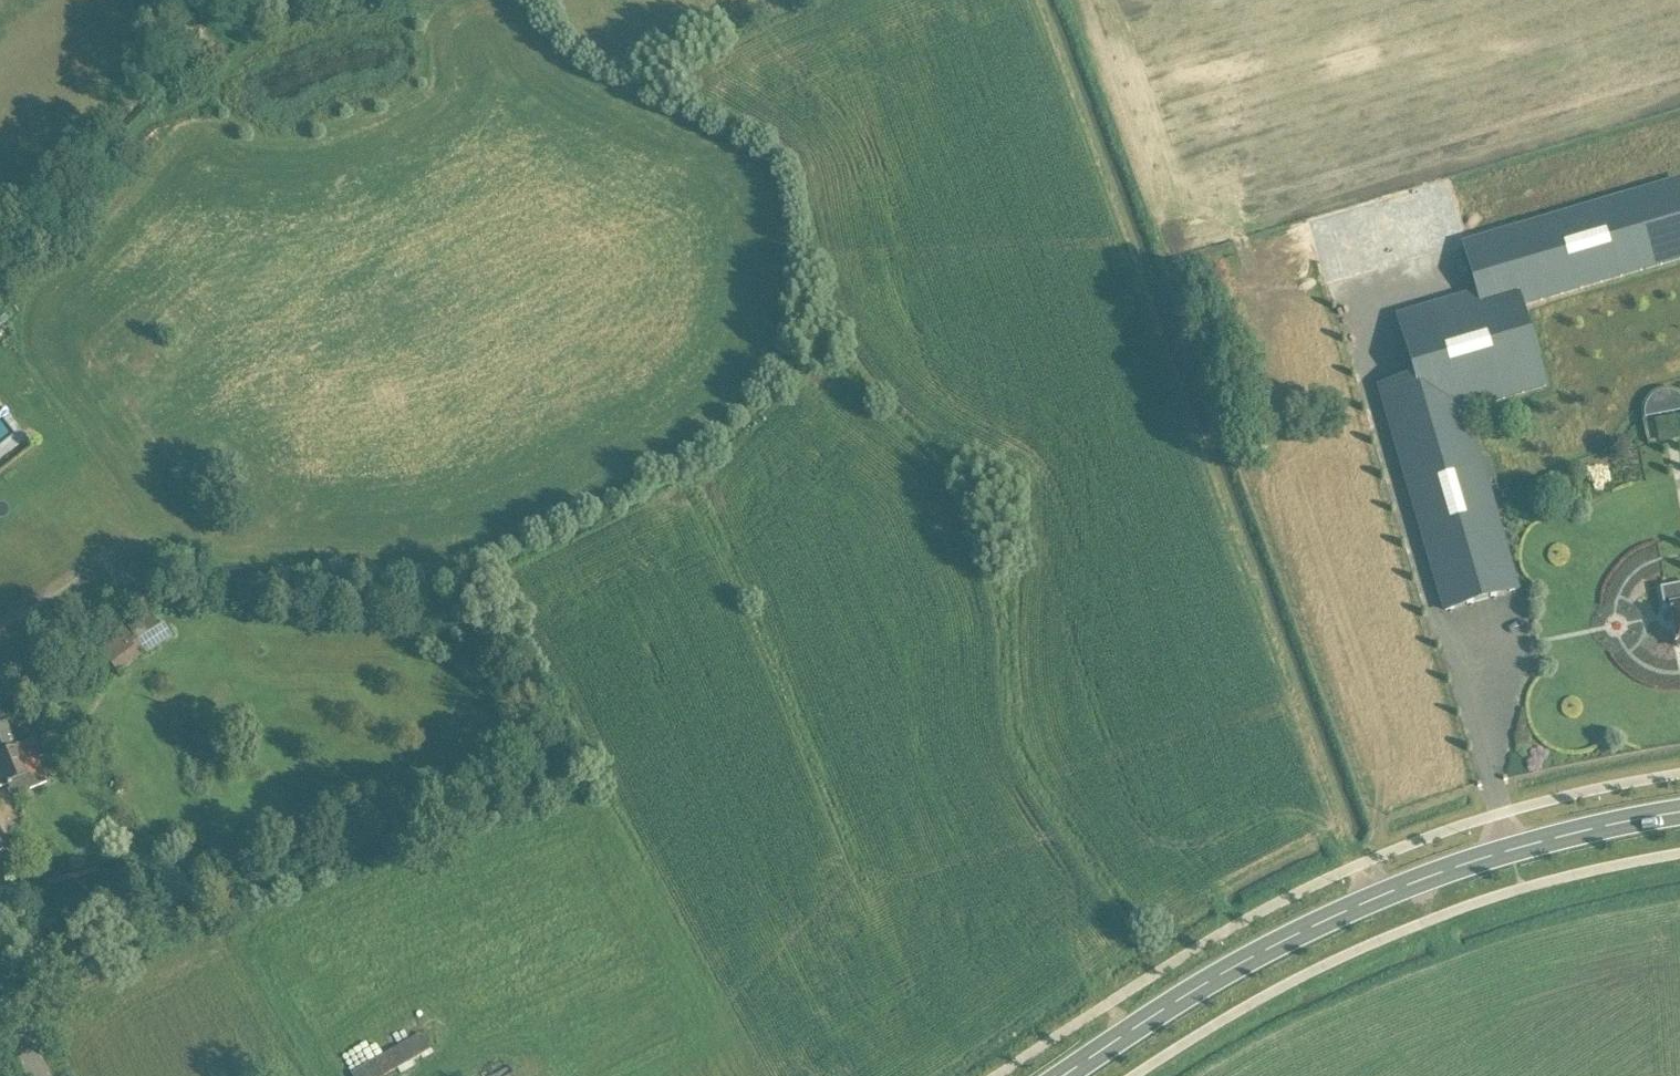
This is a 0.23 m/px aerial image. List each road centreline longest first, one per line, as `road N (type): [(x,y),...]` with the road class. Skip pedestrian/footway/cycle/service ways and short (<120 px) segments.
road 1 (secondary): [(1063,1075),(1236,963),(1375,896),(1515,847),(1679,811)]

